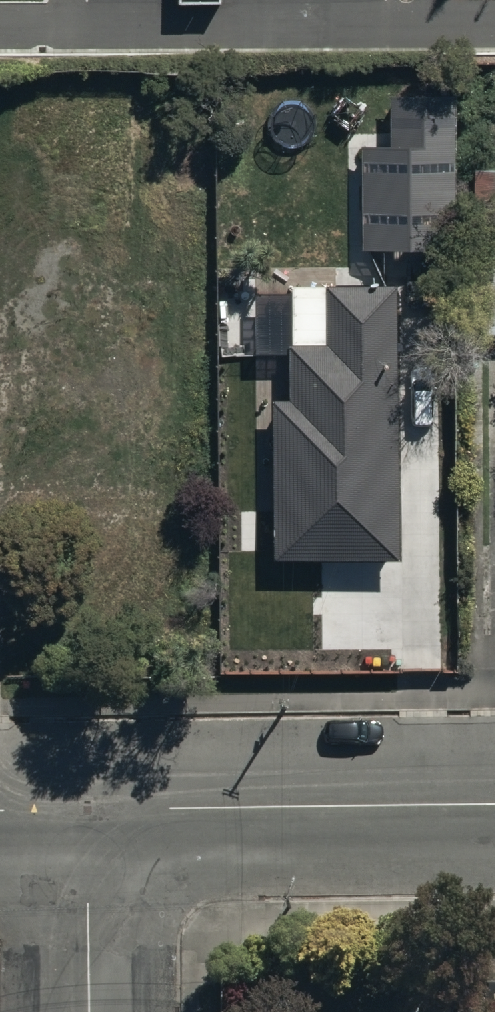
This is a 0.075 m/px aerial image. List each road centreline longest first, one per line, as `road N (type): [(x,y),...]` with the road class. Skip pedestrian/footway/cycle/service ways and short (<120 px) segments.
road 1 (residential): [(89,810),(494,804)]
road 2 (residential): [(90,1011),(89,810)]

